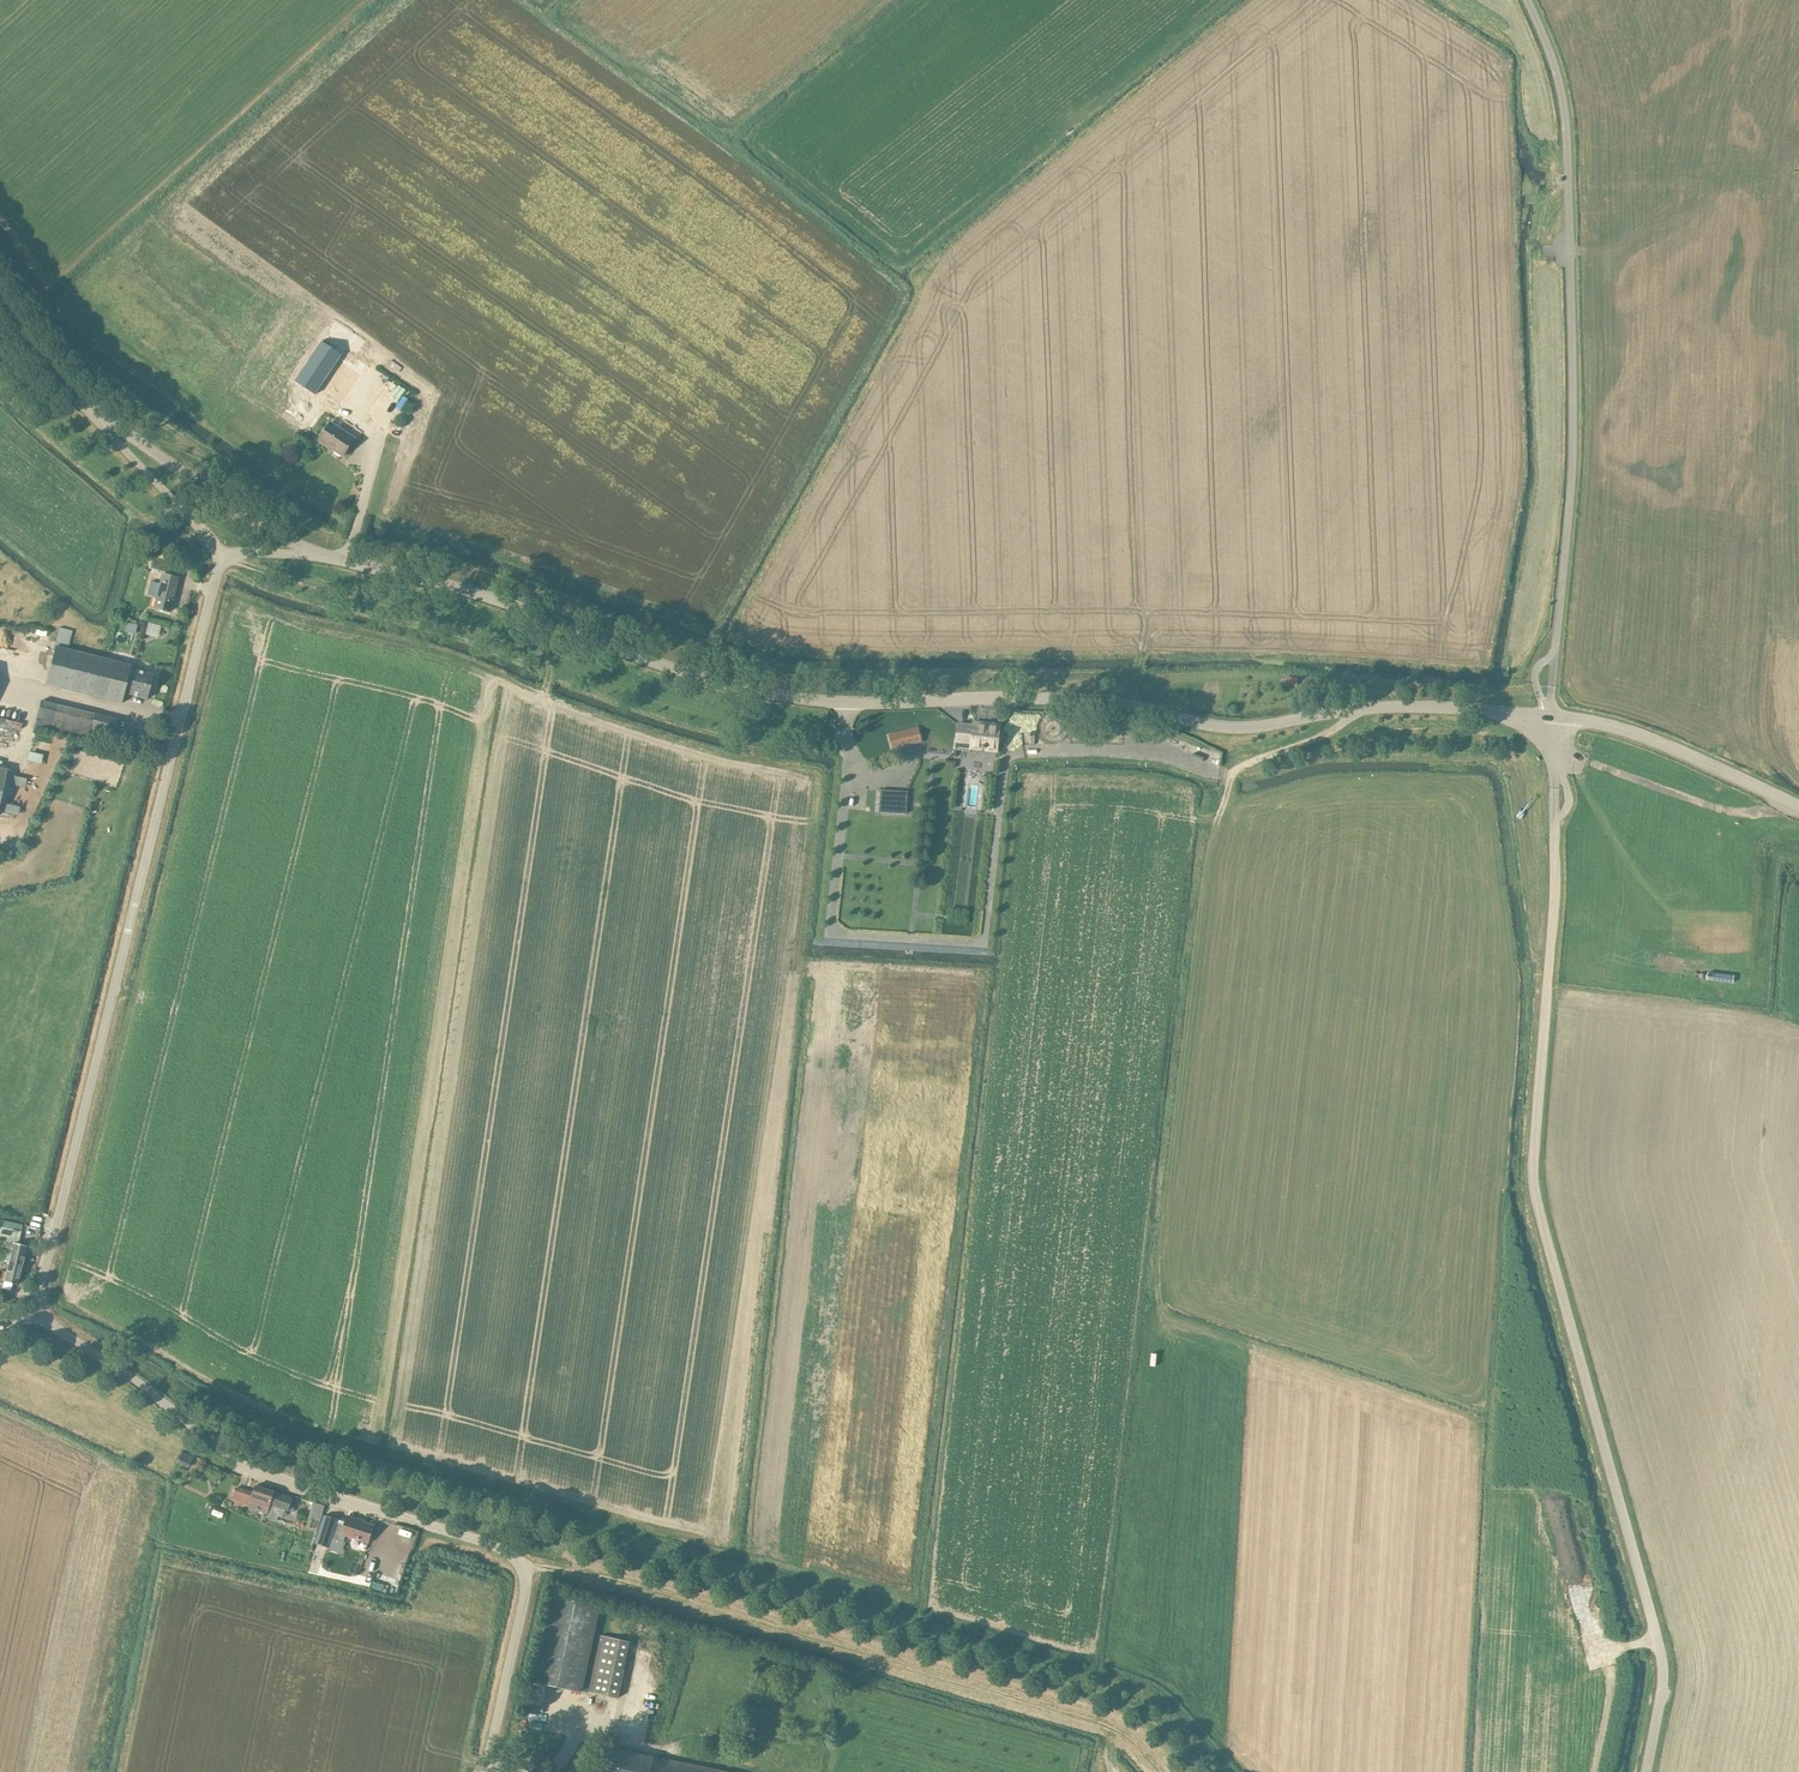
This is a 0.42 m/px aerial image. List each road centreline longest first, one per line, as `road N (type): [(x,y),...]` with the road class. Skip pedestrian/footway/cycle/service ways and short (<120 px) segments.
road 1 (unclassified): [(486,1771),(525,1591),(520,1561),(499,1547),(271,1477),(40,1314),(222,553)]
road 2 (unclassified): [(321,553),(482,595),(721,682),(816,700),(1101,700),(1238,728),(1387,706),(1547,714)]
road 3 (track): [(1158,1771),(1107,1728),(599,1579),(526,1568)]
road 4 (track): [(1232,774),(1203,866),(1155,1257),(1163,1316),(1233,1341)]
road 5 (unclassified): [(84,405),(265,527),(321,553)]
road 6 (unclassified): [(1547,714),(1647,738),(1798,806)]
road 7 (unclassified): [(84,405),(222,553)]
road 8 (unclassified): [(0,304),(84,405)]

